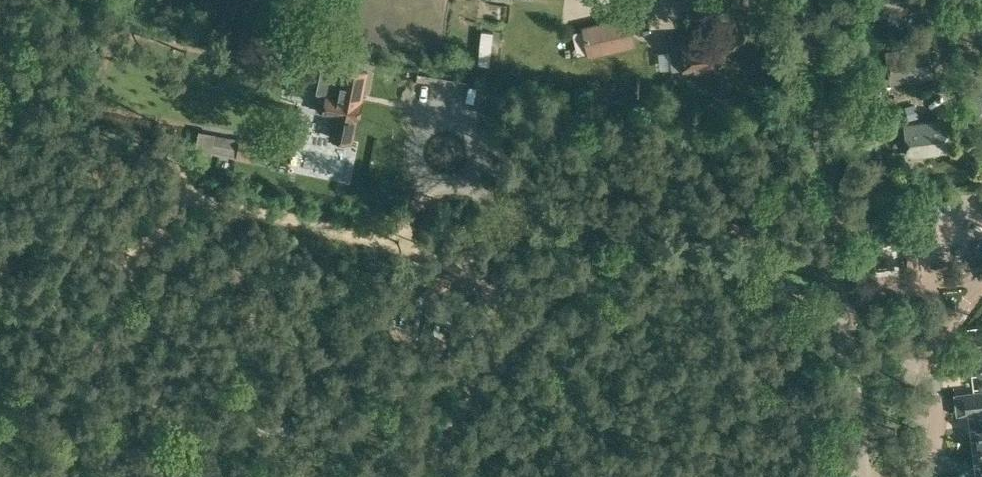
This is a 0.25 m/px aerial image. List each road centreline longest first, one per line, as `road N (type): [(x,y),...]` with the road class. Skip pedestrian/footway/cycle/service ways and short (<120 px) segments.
road 1 (unclassified): [(861,476),(803,0)]

